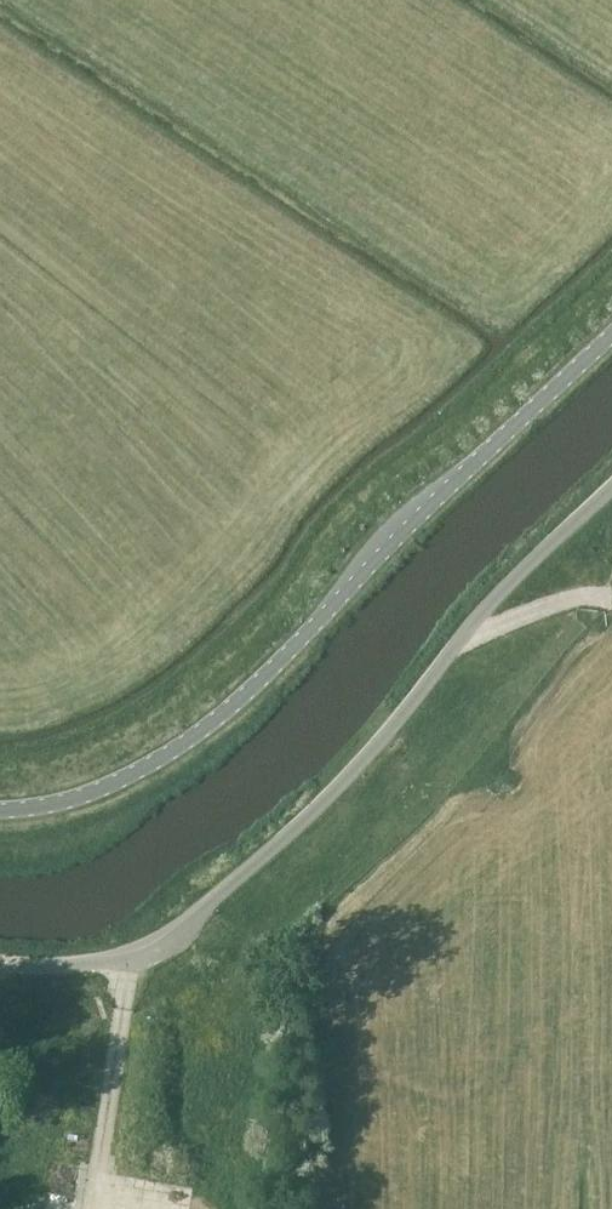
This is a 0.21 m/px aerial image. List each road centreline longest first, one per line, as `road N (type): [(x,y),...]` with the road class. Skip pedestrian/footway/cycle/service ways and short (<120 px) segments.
road 1 (unclassified): [(0,963),(129,957),(188,922),(323,807),(394,733),(504,592),(611,490)]
road 2 (unclassified): [(0,809),(62,807),(133,779),(294,660),(611,332)]
road 3 (track): [(90,1208),(127,958)]

